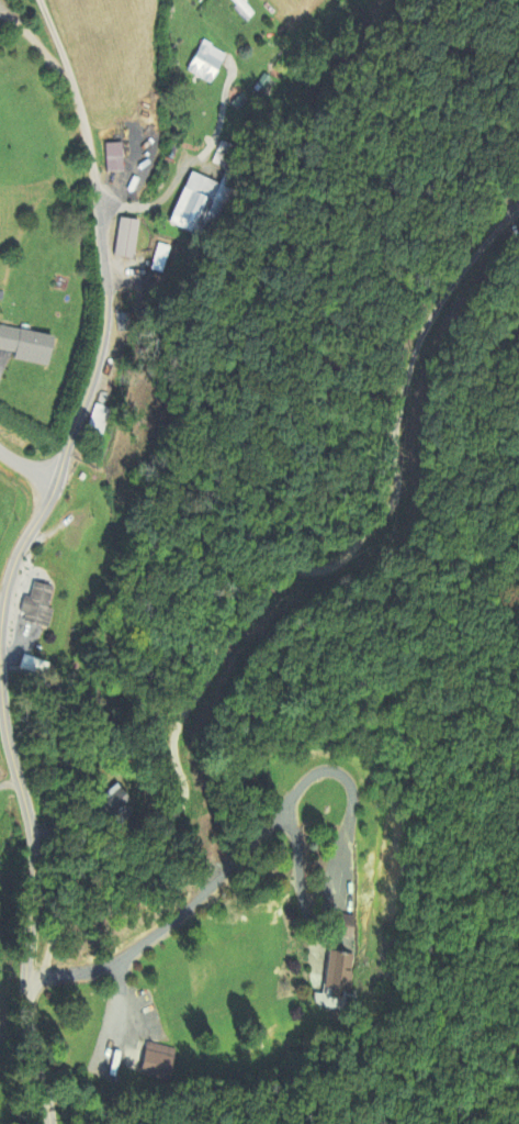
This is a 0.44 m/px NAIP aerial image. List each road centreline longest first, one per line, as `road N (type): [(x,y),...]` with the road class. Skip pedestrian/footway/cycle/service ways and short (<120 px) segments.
road 1 (residential): [(52,1123),(22,1003),(32,833),(2,733),(0,631),(16,555),(57,485),(102,342),(106,277),(92,148),(41,0)]
road 2 (residential): [(25,977),(44,965),(81,868),(174,819),(185,800),(174,726),(211,674),(217,624),(245,576),(261,567),(326,568),(365,541),(394,500),(393,446),(433,311),(518,213)]

